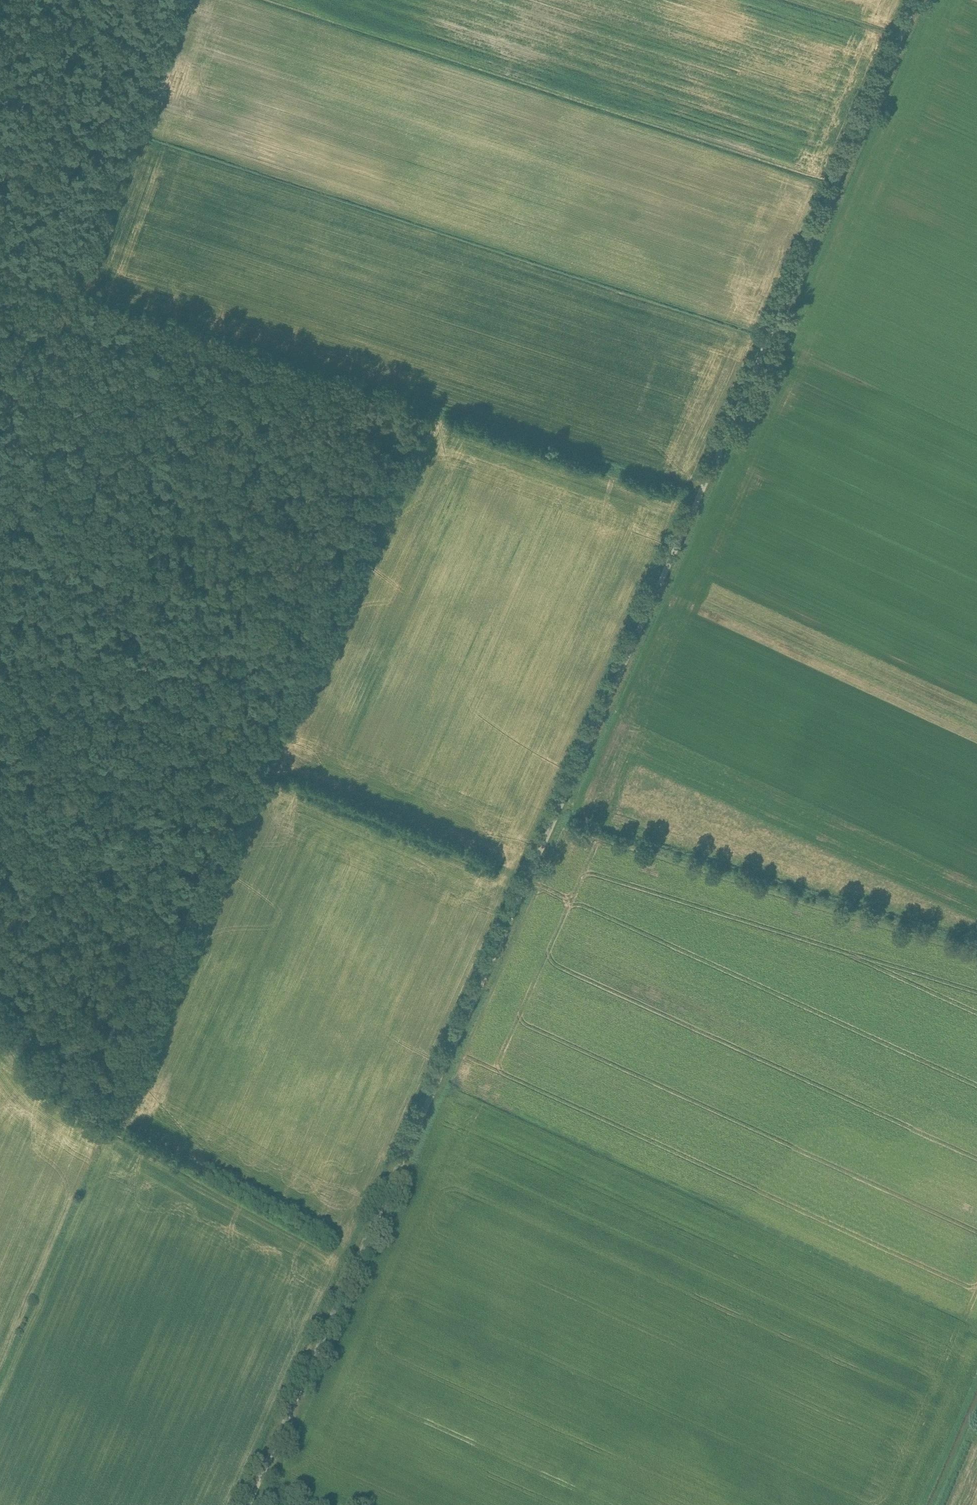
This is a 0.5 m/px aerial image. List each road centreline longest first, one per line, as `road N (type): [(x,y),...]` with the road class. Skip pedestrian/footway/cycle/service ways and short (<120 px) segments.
road 1 (unclassified): [(250,1504),(917,0)]

